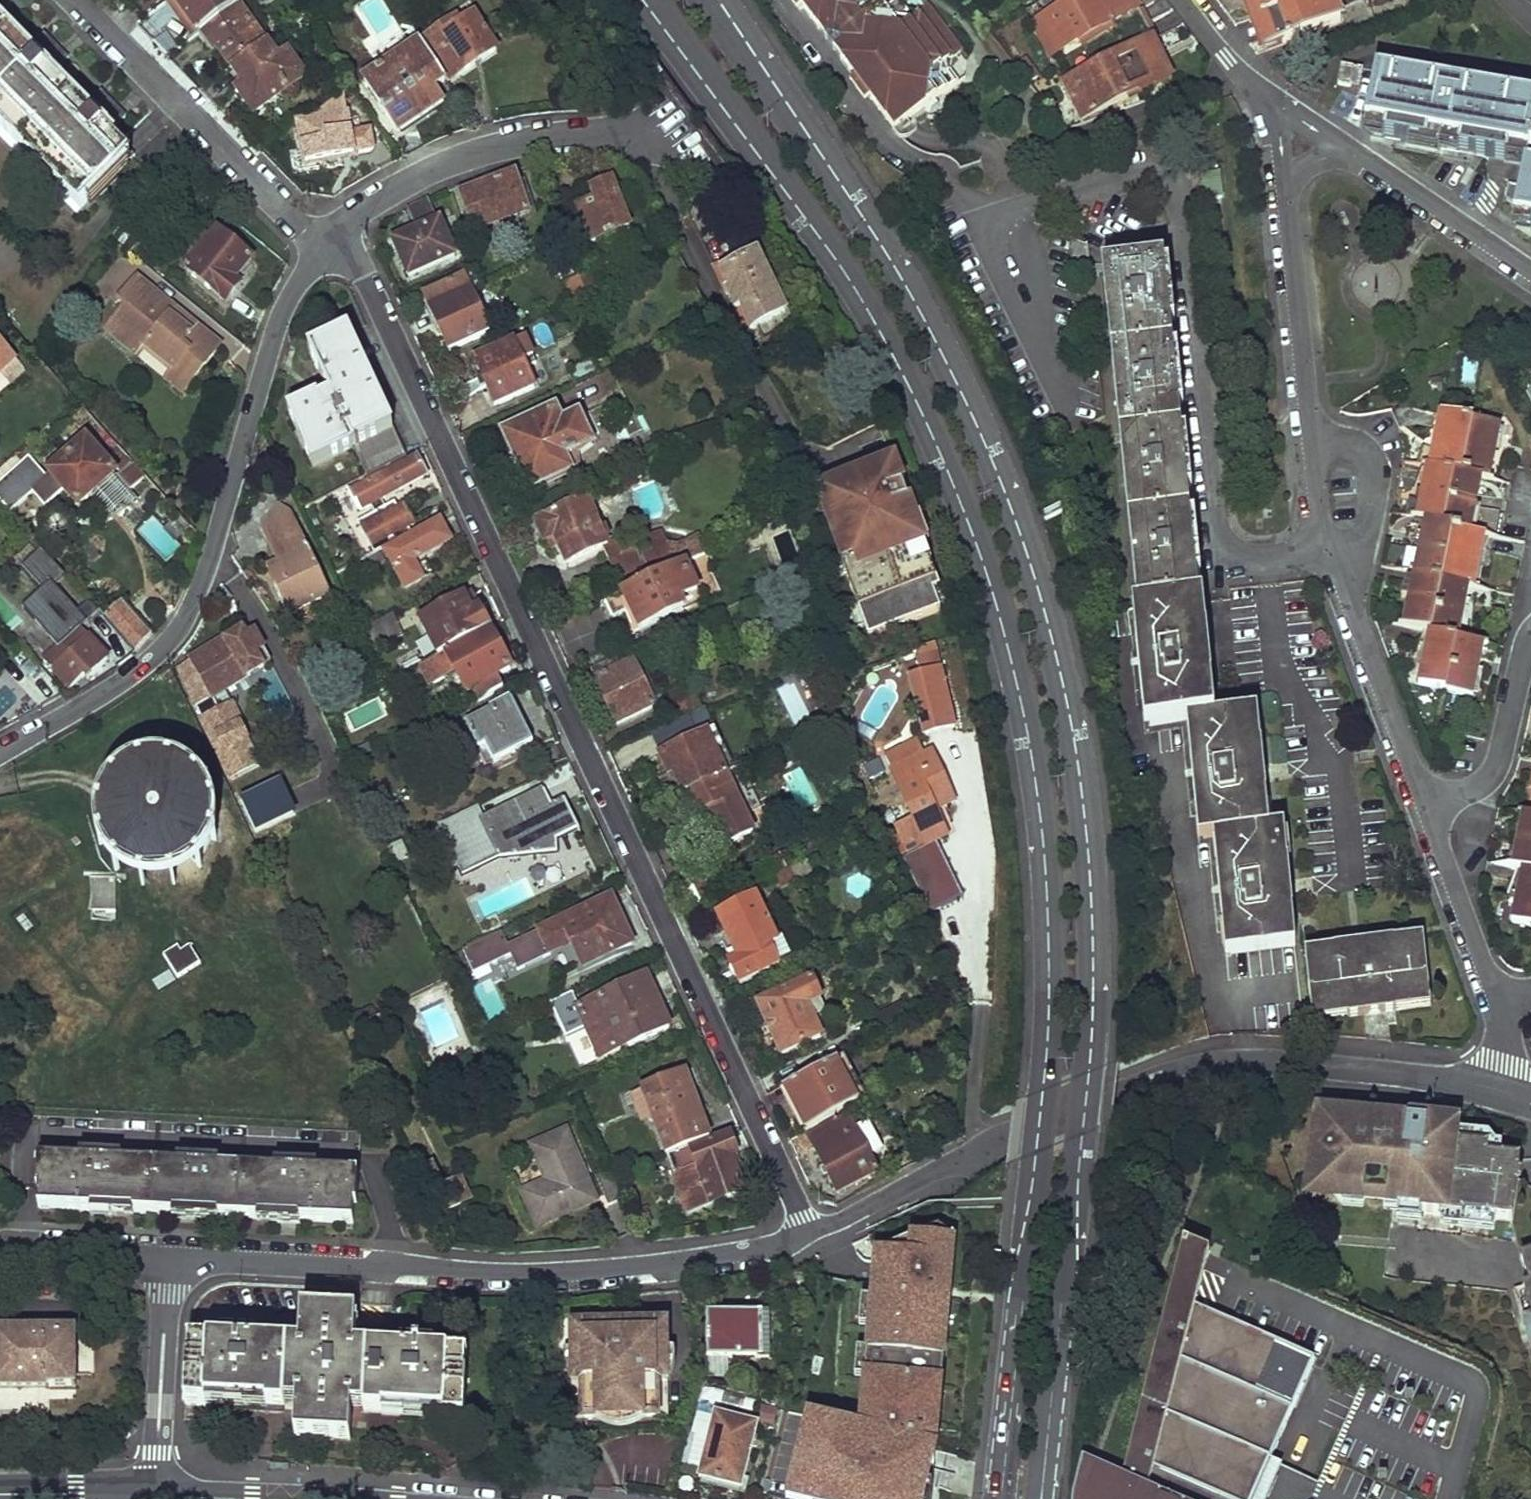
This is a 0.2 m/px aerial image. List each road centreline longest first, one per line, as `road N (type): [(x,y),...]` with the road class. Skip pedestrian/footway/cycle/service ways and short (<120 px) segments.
road 1 (secondary): [(649,0),(839,261),(895,356),(998,601),(1036,767),(1049,991),(1003,1498)]
road 2 (secondary): [(1041,1496),(1091,1031),(1091,892),(1070,726),(1025,550),(966,403),(912,296),(713,0)]
road 3 (residential): [(325,241),(361,276),(622,818),(804,1233)]
road 4 (residential): [(168,1257),(505,1277),(703,1261),(804,1233)]
road 5 (residential): [(1425,808),(1317,513),(1278,190)]
road 6 (residential): [(0,750),(150,662),(189,616),(289,298),(325,241)]
road 7 (residential): [(962,1151),(1180,1065),(1249,1056),(1503,1095)]
road 8 (residential): [(325,241),(402,182),(487,148),(672,131)]
road 9 (residential): [(79,0),(325,241)]
road 10 (residential): [(168,1257),(156,1495)]
road 11 (residential): [(1425,808),(1484,780),(1499,755),(1530,630)]
road 12 (residential): [(1530,275),(1353,155)]
road 13 (residential): [(1494,1001),(1425,808)]
road 14 (residential): [(962,1151),(804,1233)]
road 15 (residential): [(0,1246),(168,1257)]
road 16 (residential): [(1183,0),(1267,97)]

